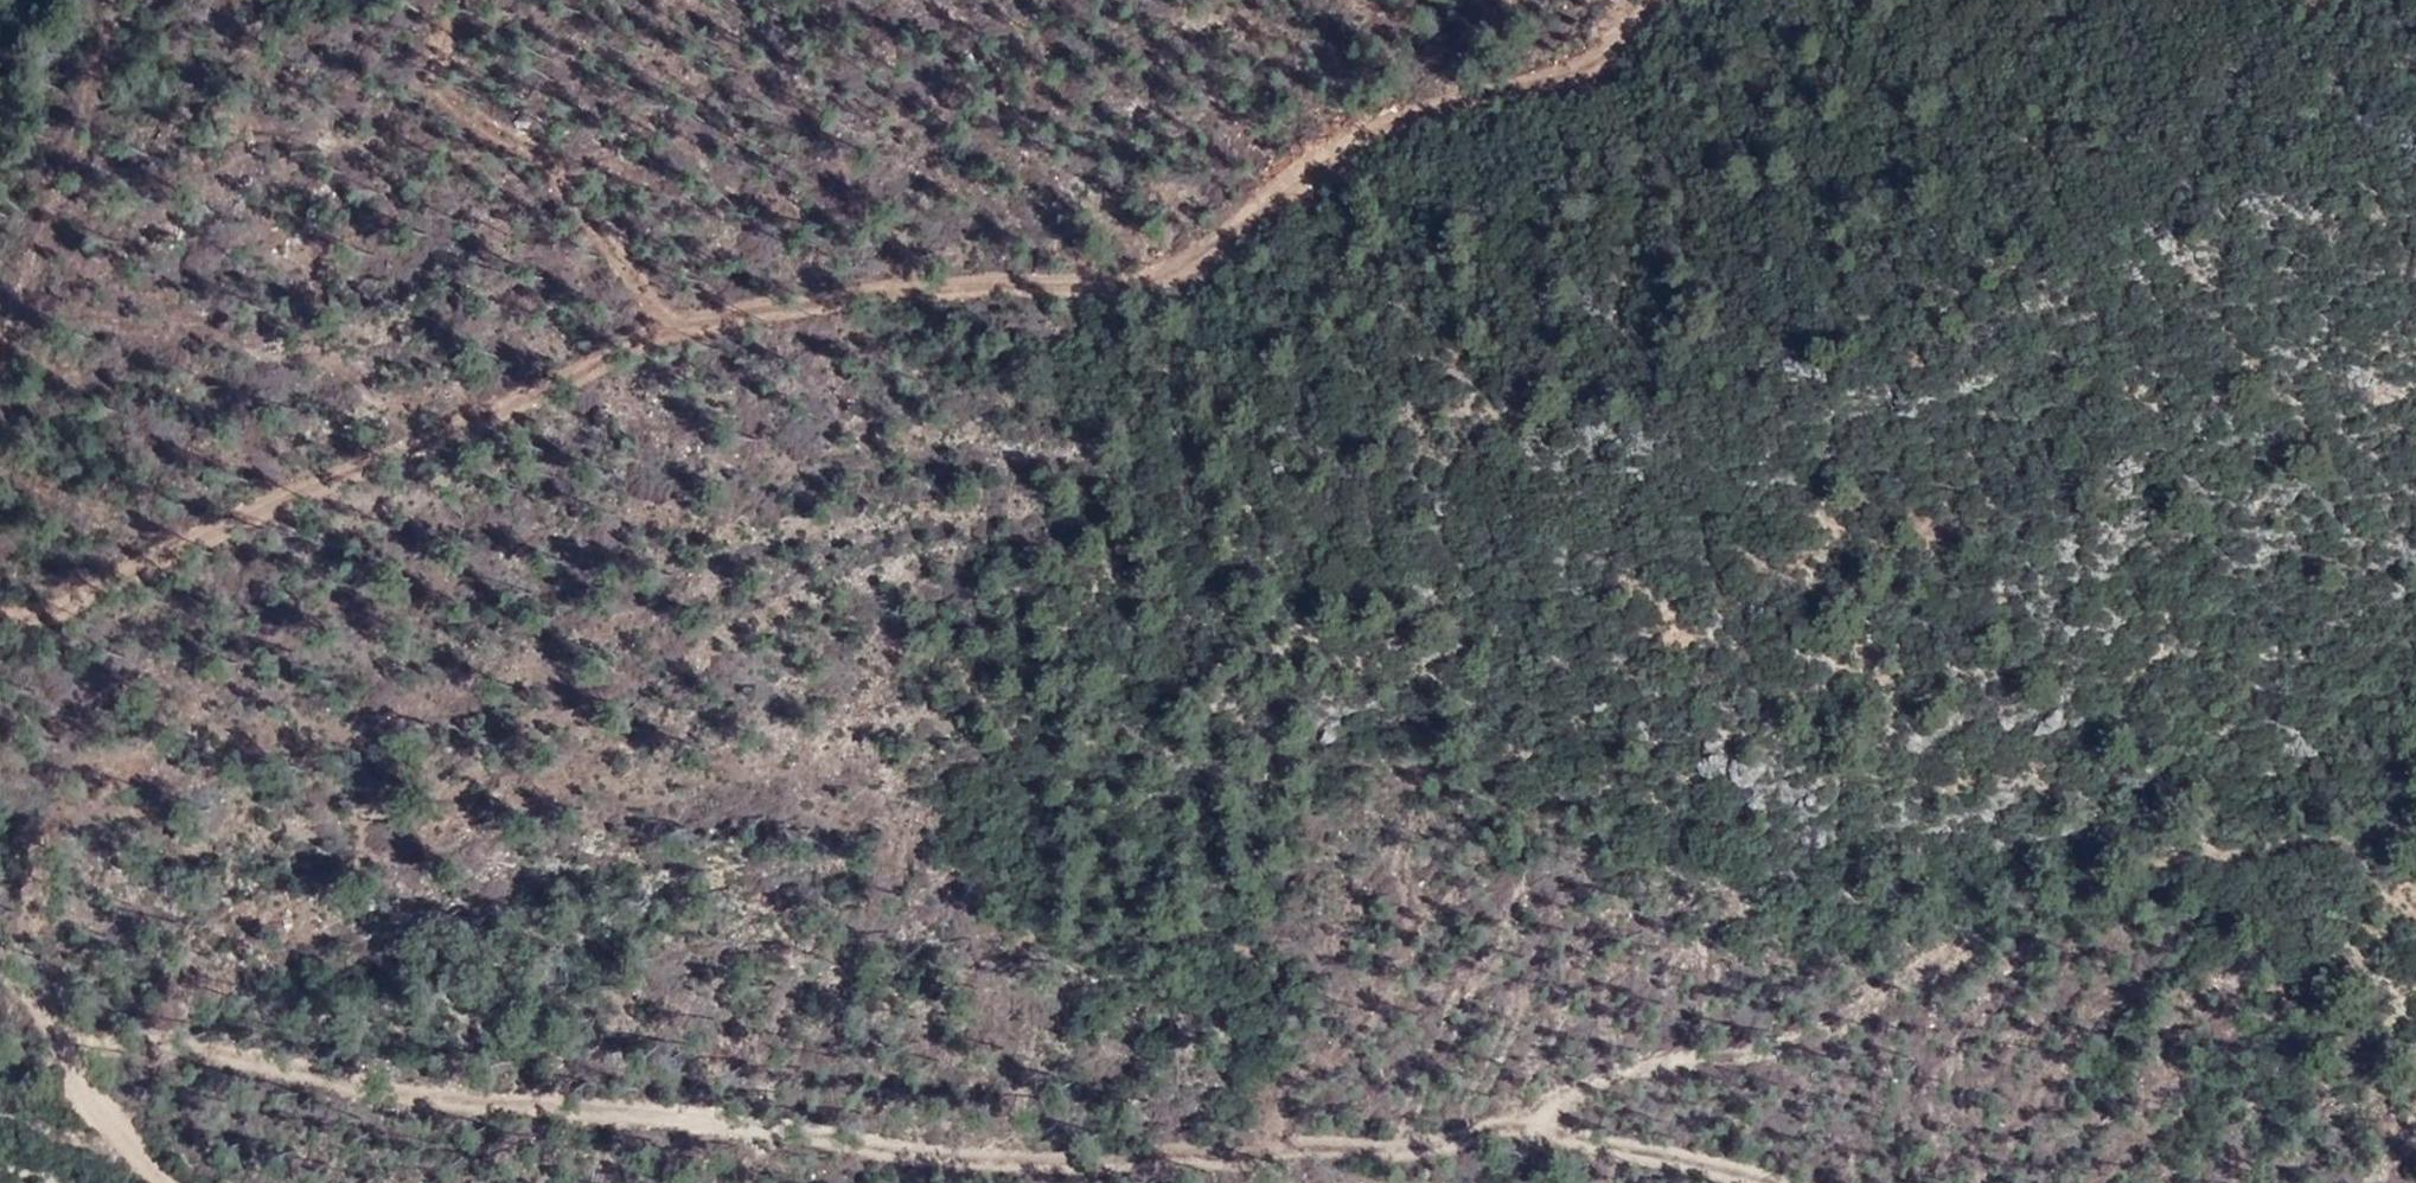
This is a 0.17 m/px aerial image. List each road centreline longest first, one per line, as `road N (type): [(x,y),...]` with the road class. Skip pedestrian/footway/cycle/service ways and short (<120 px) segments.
road 1 (track): [(1501,1123),(1406,1151),(1164,1152),(852,1137),(527,1102),(422,1107),(177,1027),(112,1027),(81,1084),(166,1182)]
road 2 (track): [(1501,1123),(1693,1182)]

